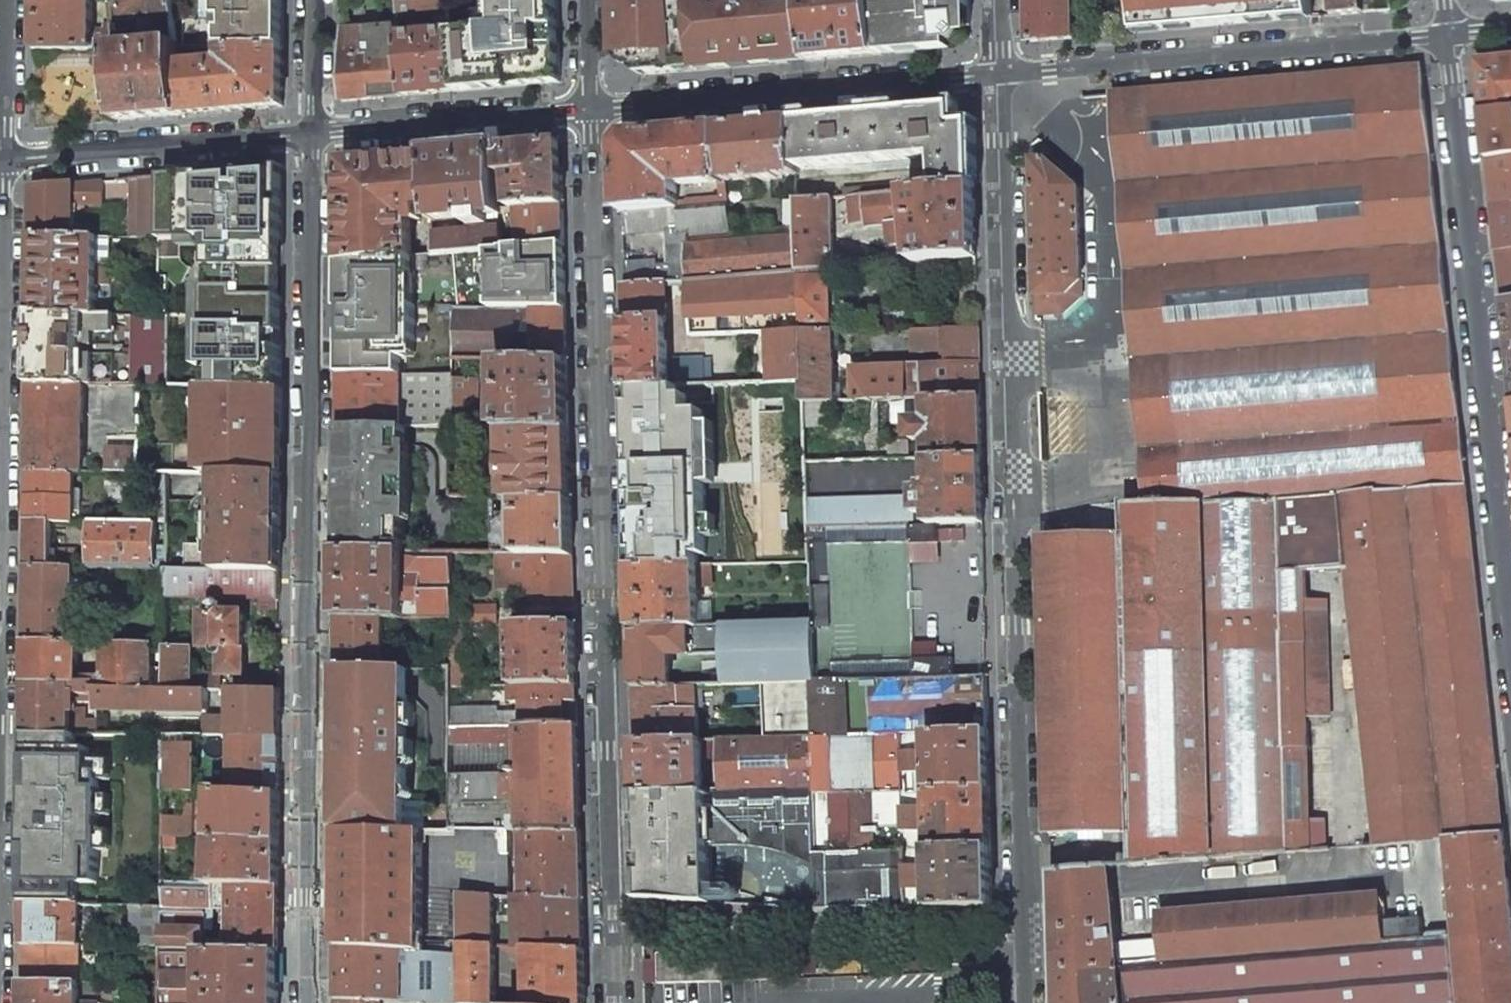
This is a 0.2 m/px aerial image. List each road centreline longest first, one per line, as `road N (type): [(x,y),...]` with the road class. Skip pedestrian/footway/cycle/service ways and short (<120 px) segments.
road 1 (residential): [(1027,1002),(998,78)]
road 2 (residential): [(620,1002),(591,109)]
road 3 (residential): [(313,134),(307,1002)]
road 4 (residential): [(1449,38),(1510,632)]
road 5 (residential): [(998,78),(1449,38)]
road 6 (residential): [(591,109),(998,78)]
road 7 (residential): [(0,533),(4,161)]
road 8 (residential): [(4,161),(313,134)]
road 9 (residential): [(313,134),(591,109)]
road 10 (residential): [(4,161),(8,0)]
road 11 (residential): [(314,0),(313,134)]

